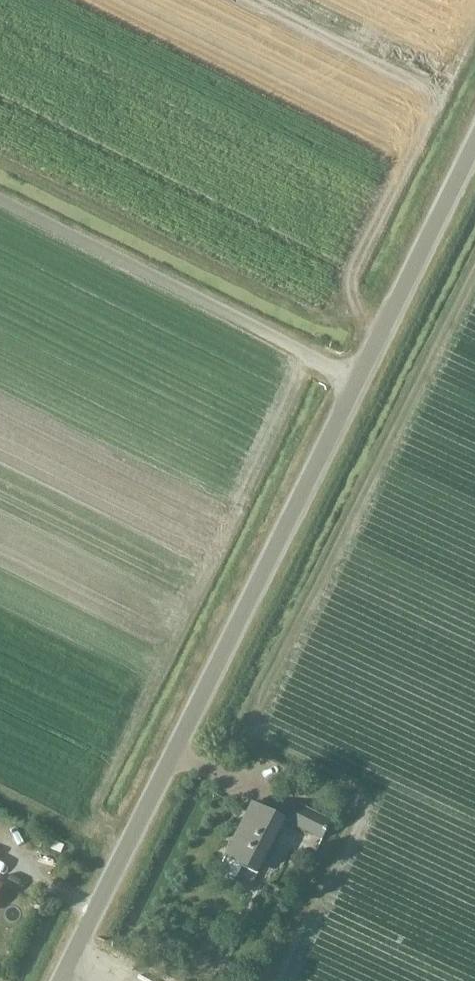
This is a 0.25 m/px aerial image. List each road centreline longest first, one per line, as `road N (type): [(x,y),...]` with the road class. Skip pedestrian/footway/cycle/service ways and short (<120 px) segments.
road 1 (unclassified): [(62,980),(474,149)]

